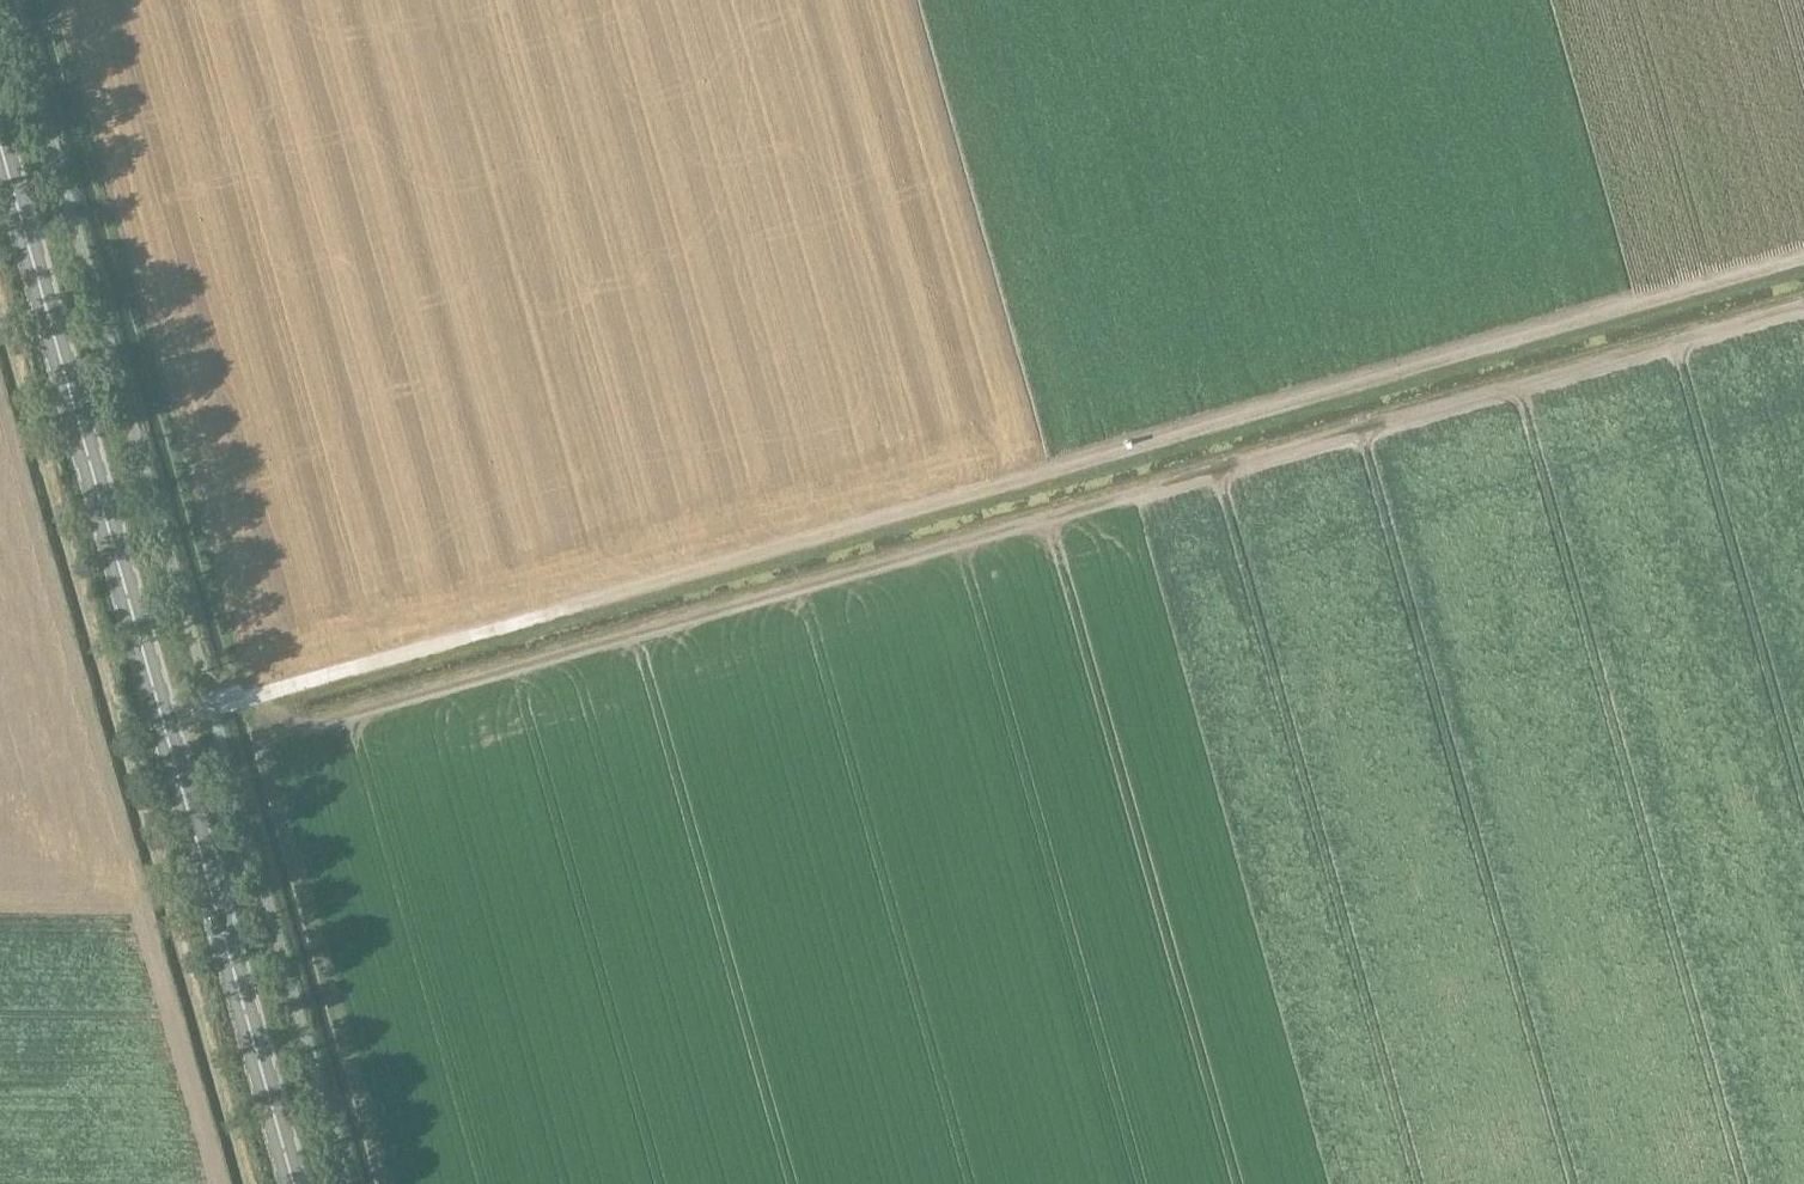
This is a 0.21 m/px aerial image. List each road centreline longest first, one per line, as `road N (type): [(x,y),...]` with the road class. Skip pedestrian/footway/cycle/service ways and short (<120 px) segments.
road 1 (secondary): [(293,1183),(0,147)]

